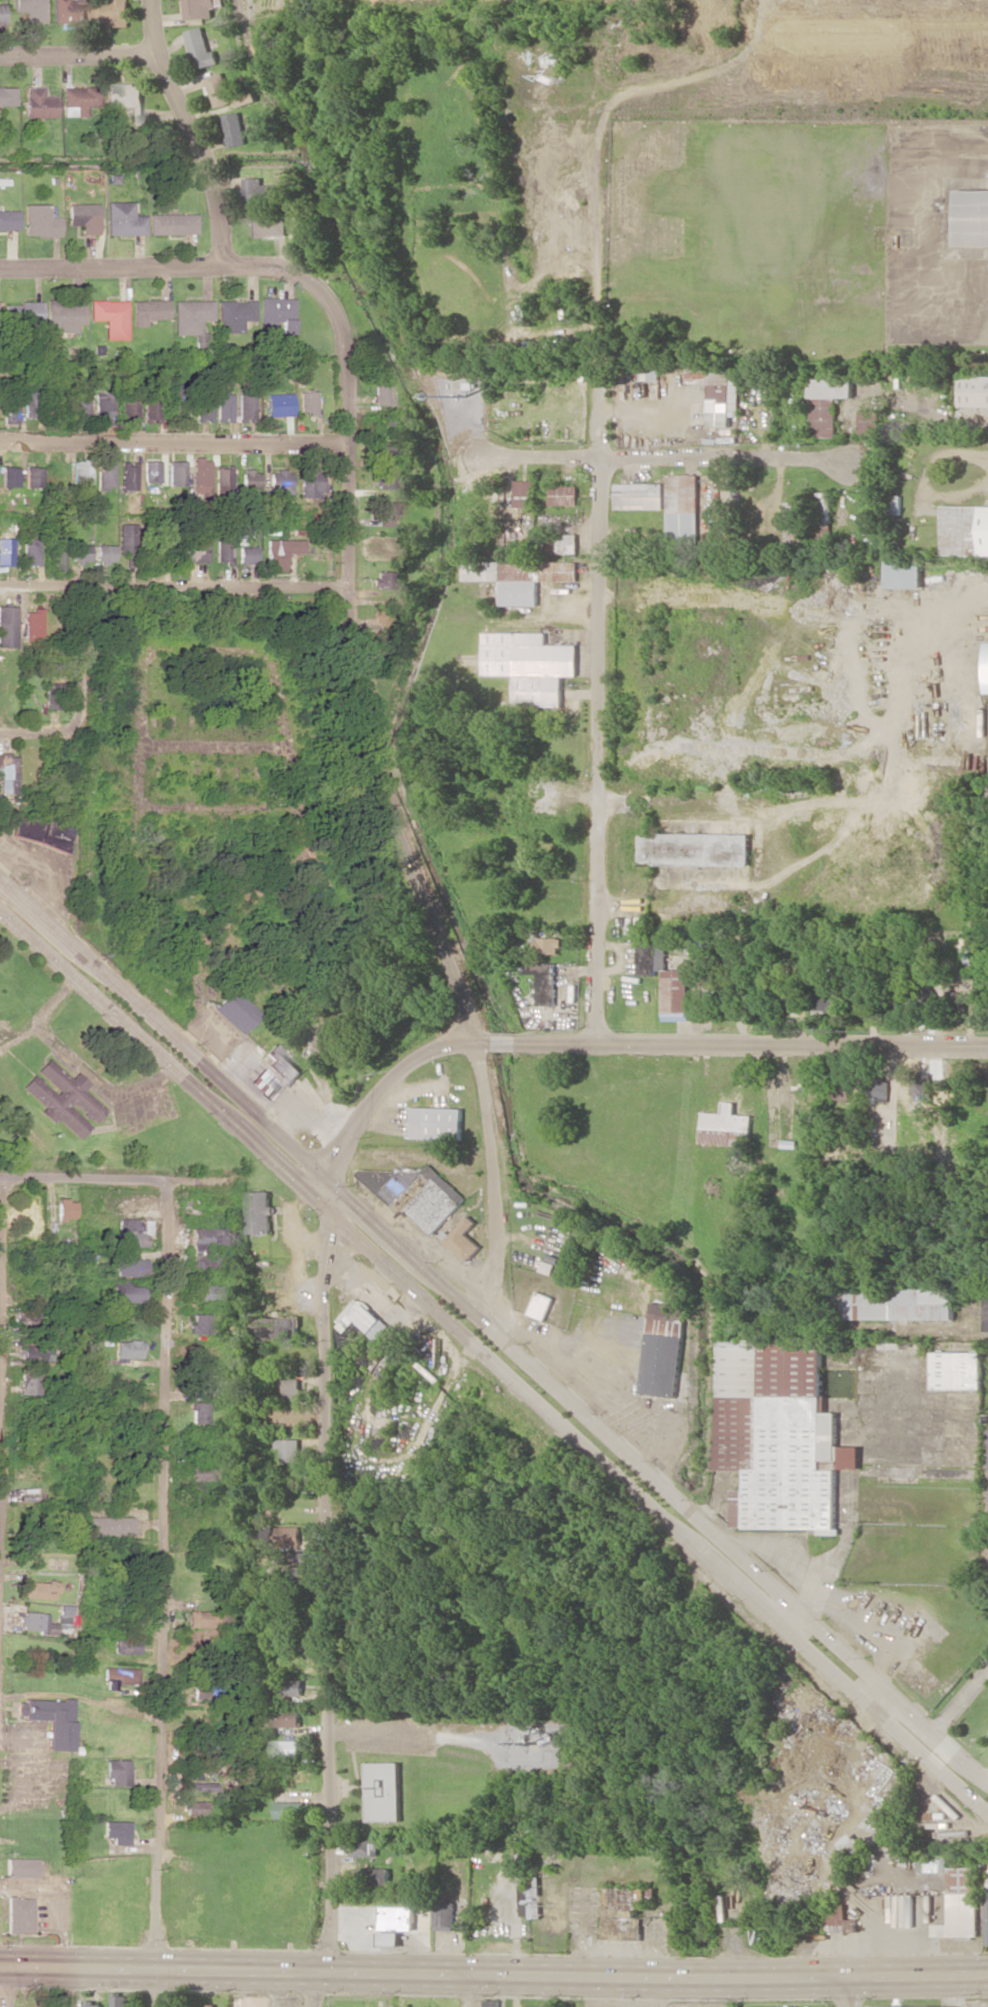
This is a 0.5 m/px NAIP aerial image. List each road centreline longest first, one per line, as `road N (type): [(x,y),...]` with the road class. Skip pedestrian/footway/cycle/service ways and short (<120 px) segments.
road 1 (residential): [(473,1311),(497,1252),(486,1099),(450,956),(361,738),(343,589),(348,442),(332,304),(289,272),(223,262),(0,266)]
road 2 (secondary): [(987,1973),(0,1966)]
road 3 (residential): [(357,1124),(335,1109),(321,1080),(319,1029),(292,982),(329,918),(328,898),(296,829),(270,663),(254,649),(150,653),(137,676),(138,803),(293,810)]
road 4 (trunk): [(332,1213),(987,1819)]
road 5 (trunk): [(987,1785),(335,1187)]
road 6 (residential): [(158,2006),(166,1179)]
road 7 (residential): [(324,1972),(332,1843),(324,1603),(332,1213)]
road 8 (residential): [(987,1045),(448,1044),(410,1062),(378,1093),(345,1141),(335,1187)]
road 9 (residential): [(598,1043),(599,387)]
road 10 (trunk): [(335,1187),(0,875)]
road 11 (trunk): [(0,908),(332,1213)]
road 12 (residential): [(844,457),(488,452)]
road 13 (residential): [(348,442),(0,438)]
road 14 (residential): [(343,589),(0,588)]
road 15 (residential): [(223,262),(217,203),(158,54),(154,0)]
road 16 (residential): [(227,1179),(0,1179)]
road 17 (residential): [(162,1501),(0,1501)]
road 18 (residential): [(158,54),(0,56)]
road 19 (residential): [(285,747),(138,746)]
road 20 (residential): [(74,731),(81,590)]

